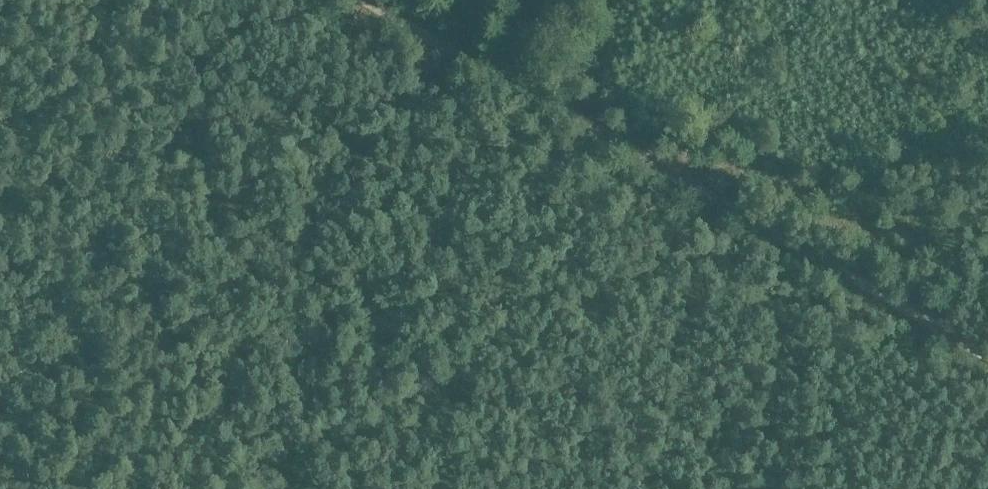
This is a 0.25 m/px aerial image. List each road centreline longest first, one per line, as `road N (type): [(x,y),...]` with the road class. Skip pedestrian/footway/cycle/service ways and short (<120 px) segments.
road 1 (track): [(987,361),(367,0)]

